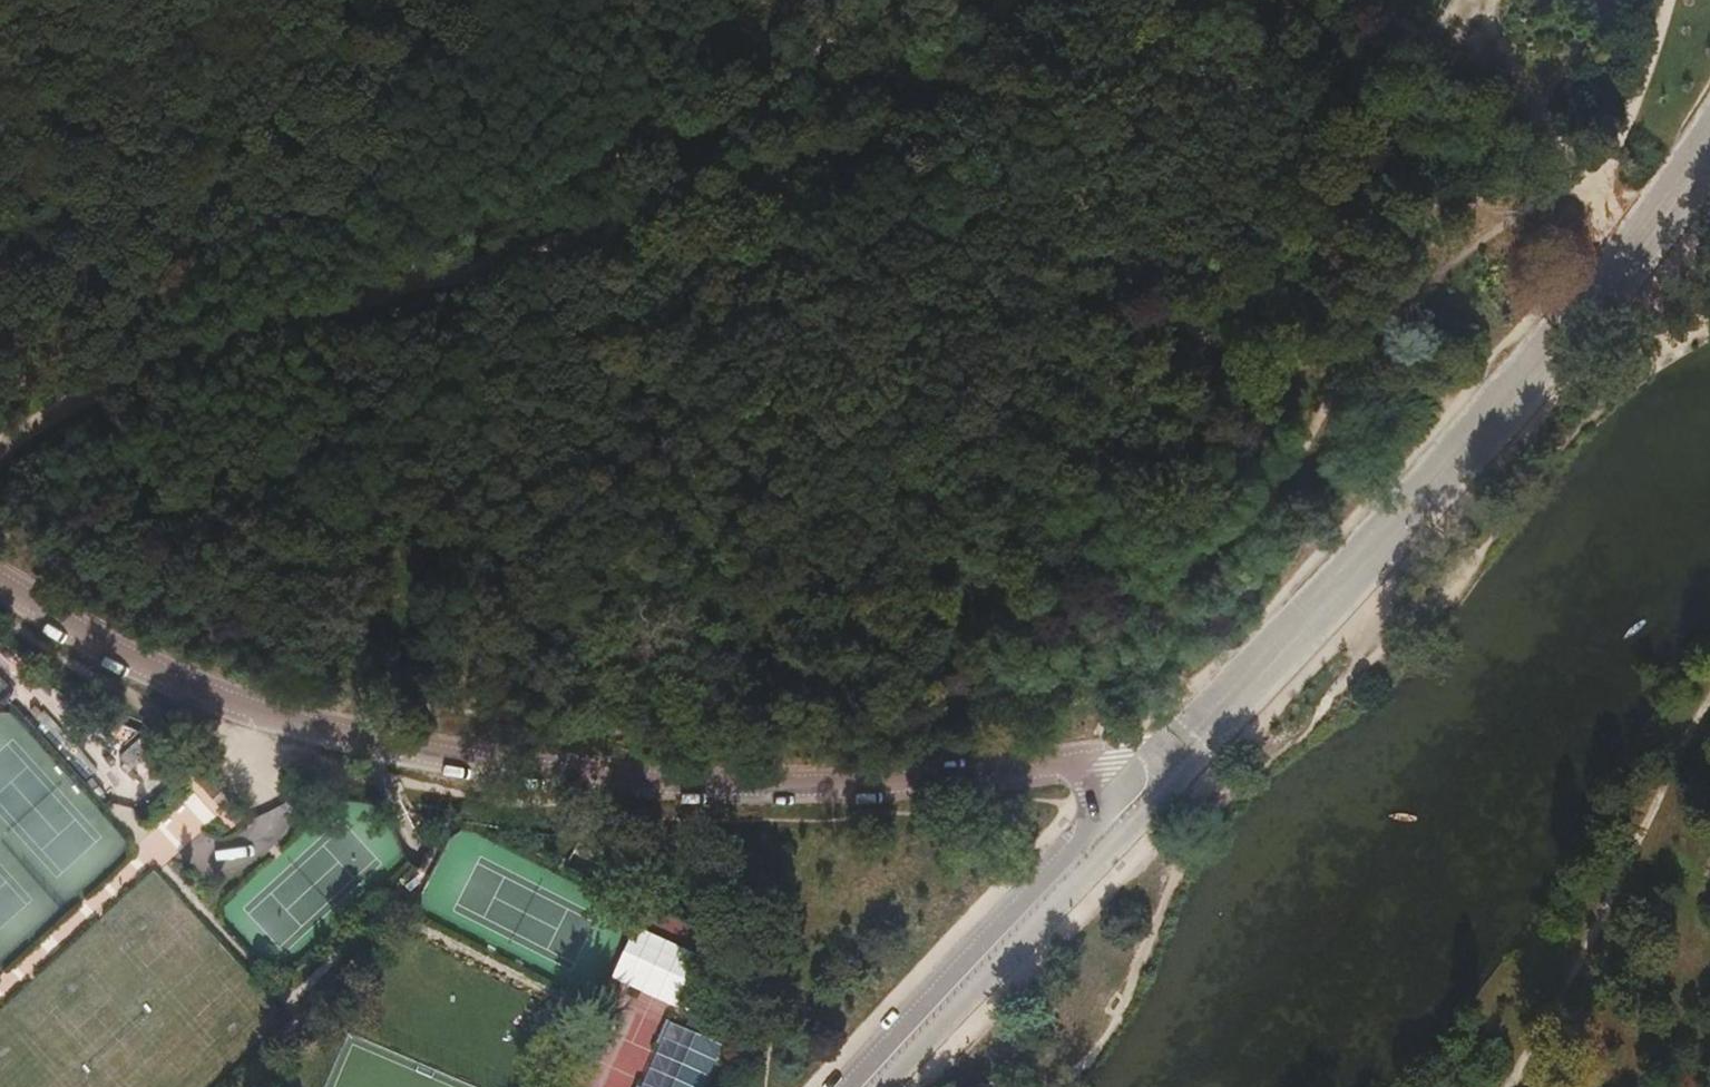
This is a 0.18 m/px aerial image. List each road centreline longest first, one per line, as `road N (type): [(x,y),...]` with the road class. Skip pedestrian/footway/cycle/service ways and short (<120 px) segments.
road 1 (unclassified): [(0,587),(167,678),(283,721),(514,771),(787,789),(1098,767),(1134,779),(845,1086)]

